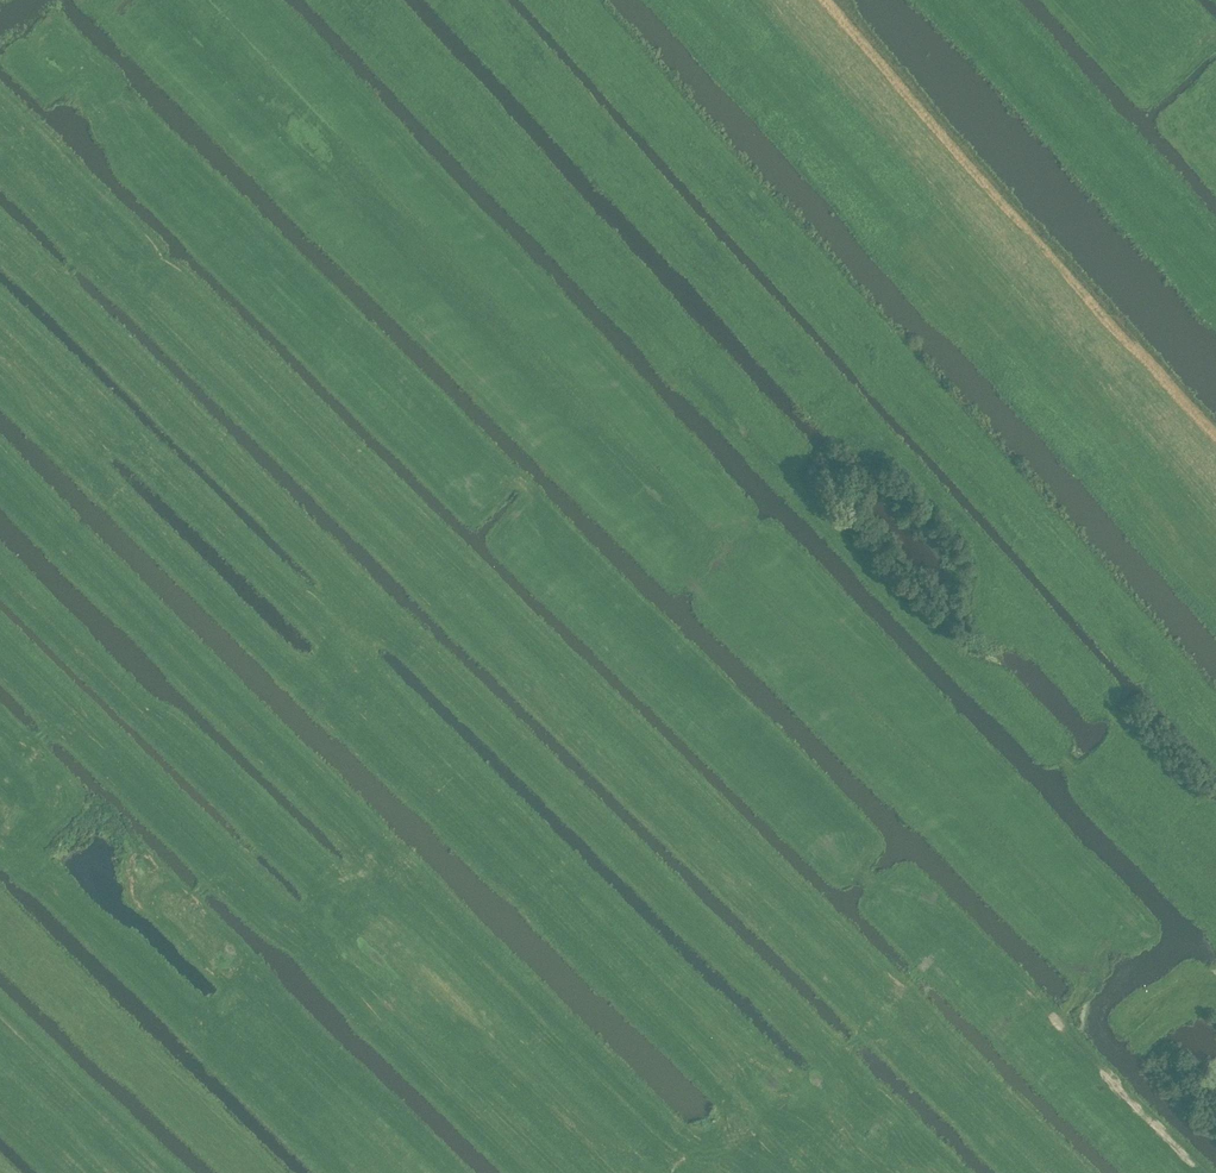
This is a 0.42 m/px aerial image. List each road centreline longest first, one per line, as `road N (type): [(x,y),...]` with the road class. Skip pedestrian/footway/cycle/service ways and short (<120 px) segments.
road 1 (track): [(1212,1172),(1059,1022),(1082,990)]

